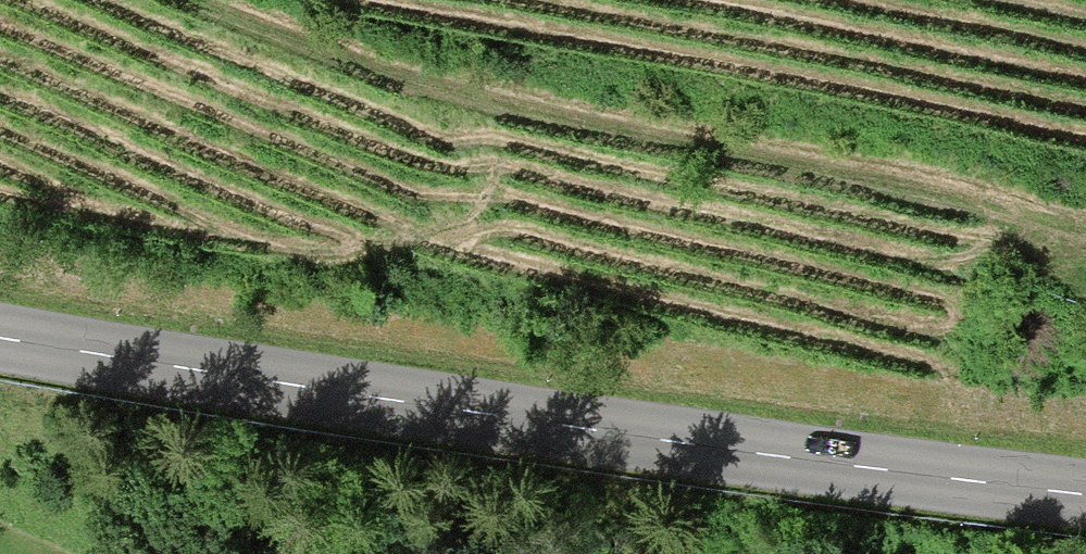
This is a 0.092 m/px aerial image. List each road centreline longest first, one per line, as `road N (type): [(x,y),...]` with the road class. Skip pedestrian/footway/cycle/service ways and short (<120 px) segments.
road 1 (tertiary): [(0,338),(1085,495)]
road 2 (track): [(1085,288),(957,215),(354,63),(179,0)]

